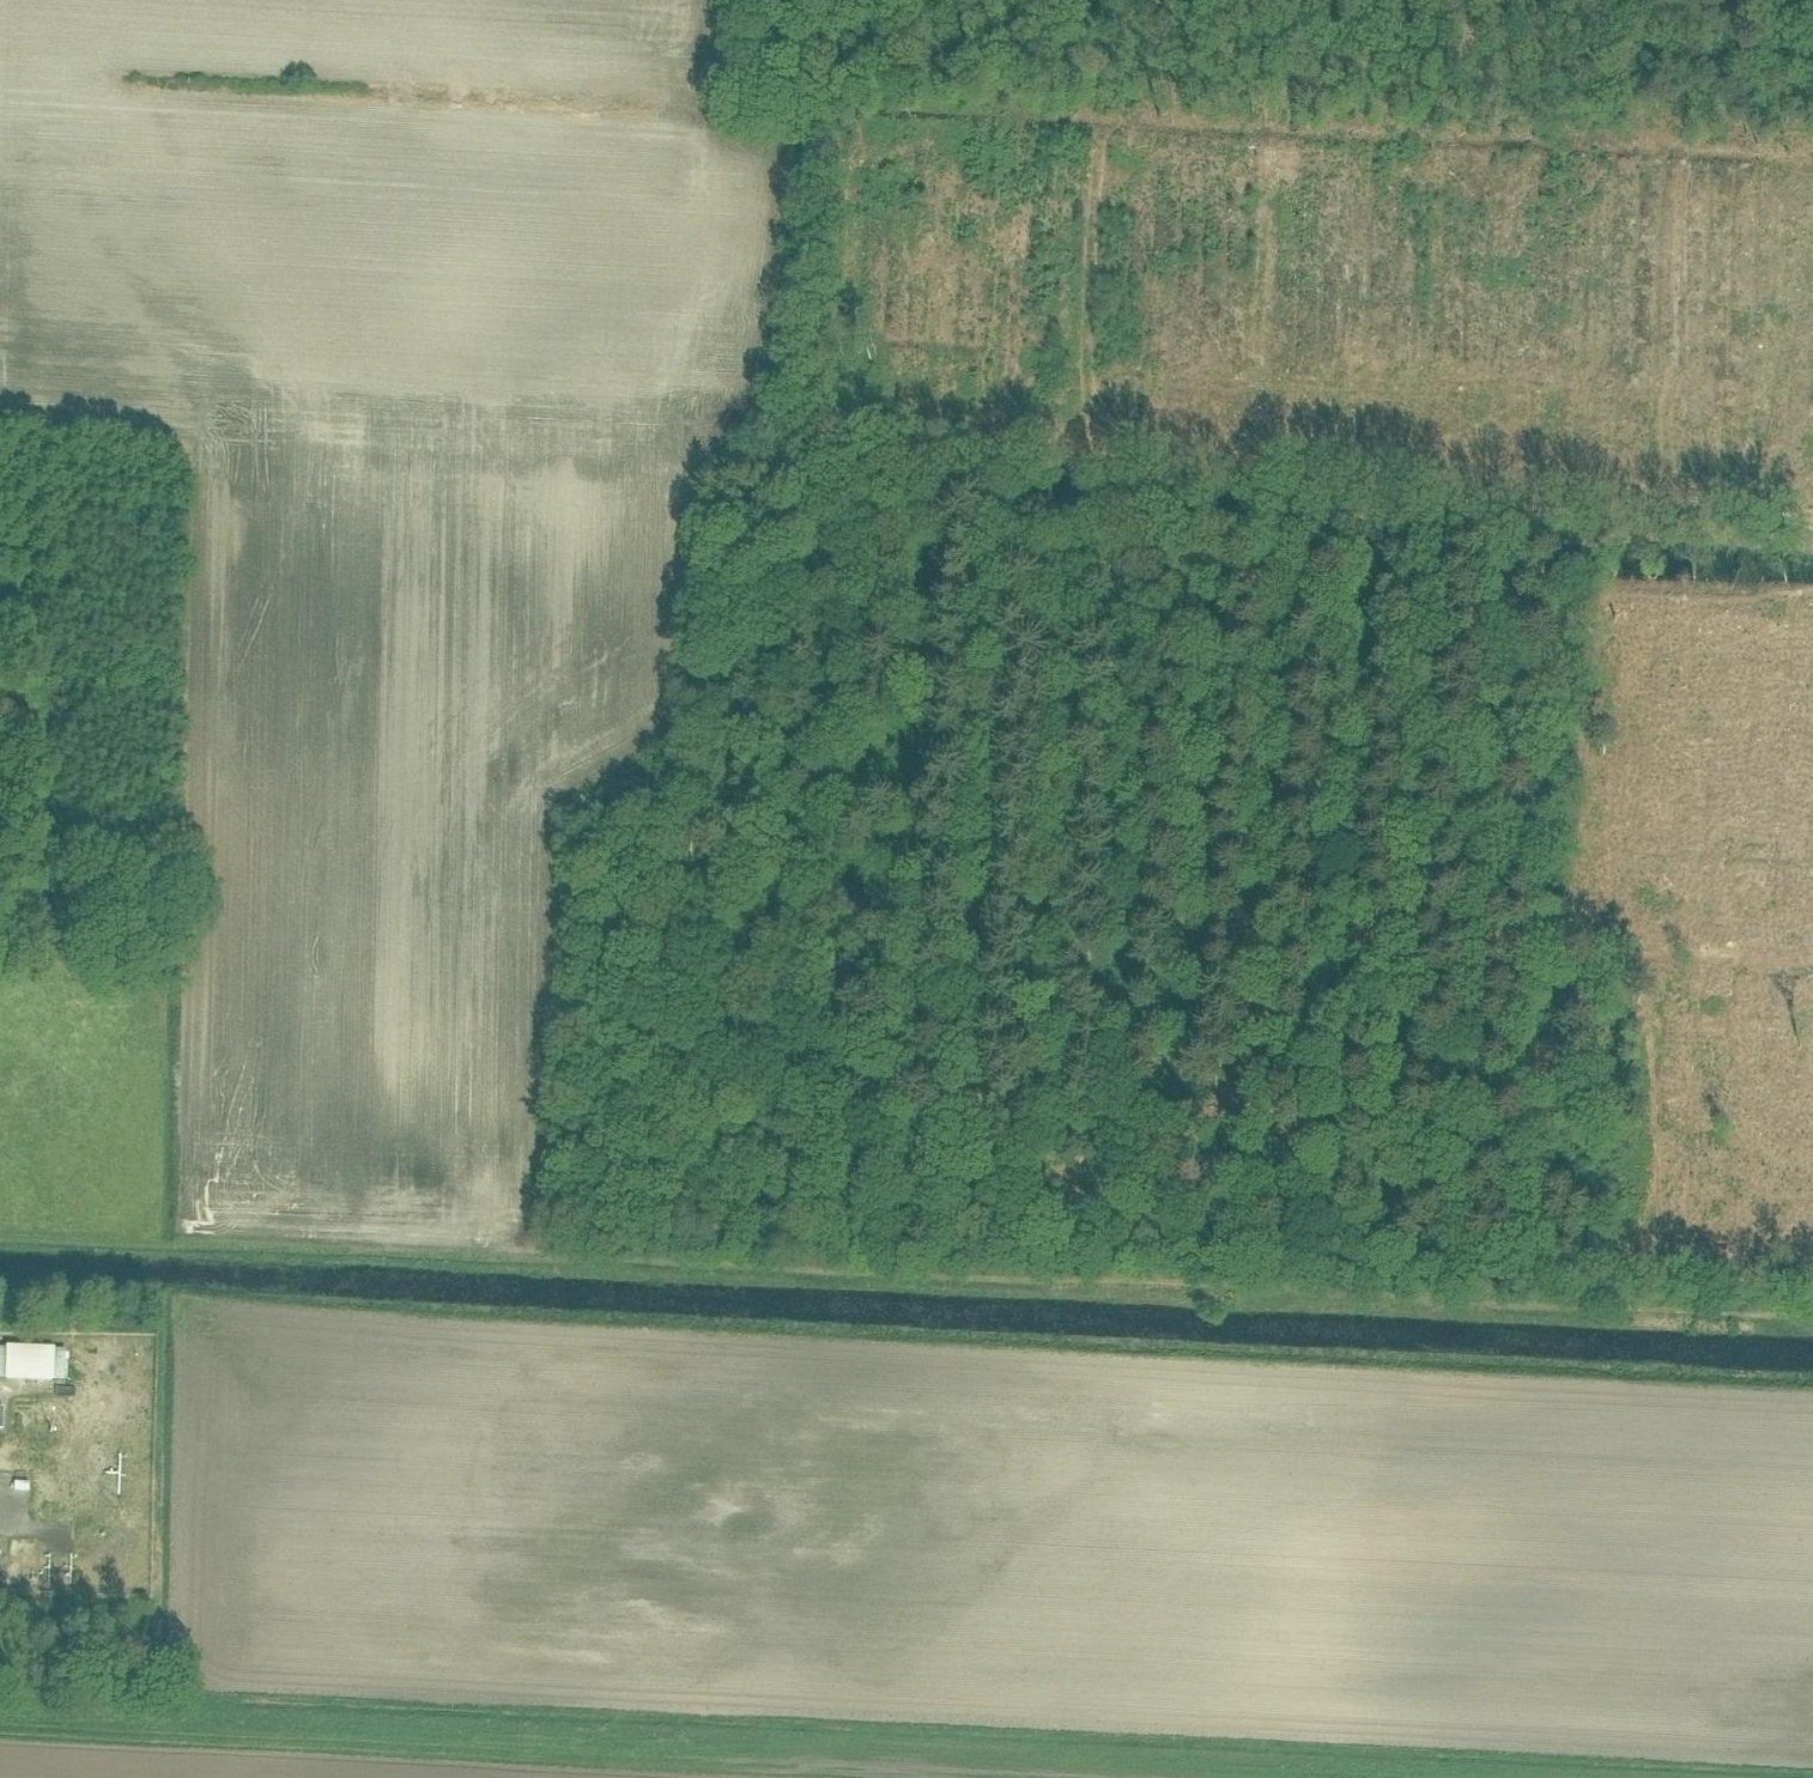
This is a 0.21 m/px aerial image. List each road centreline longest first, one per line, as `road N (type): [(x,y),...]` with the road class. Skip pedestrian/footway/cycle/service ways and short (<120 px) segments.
road 1 (track): [(0,1732),(1082,1777)]

